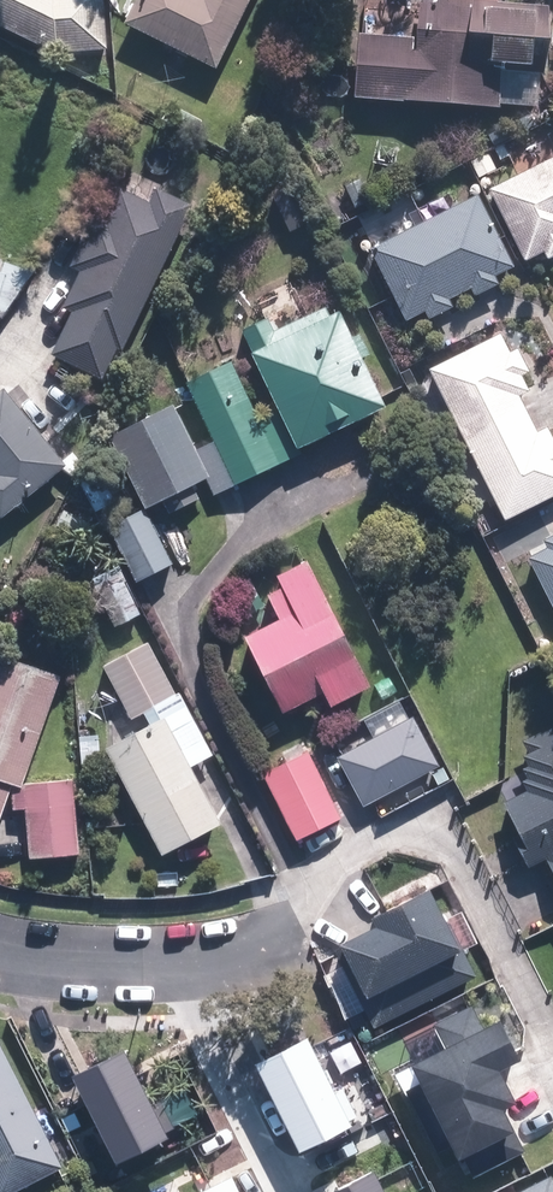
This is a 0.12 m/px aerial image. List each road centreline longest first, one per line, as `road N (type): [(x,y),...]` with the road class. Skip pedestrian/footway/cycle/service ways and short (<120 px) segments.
road 1 (residential): [(289,942),(134,966),(0,951)]

